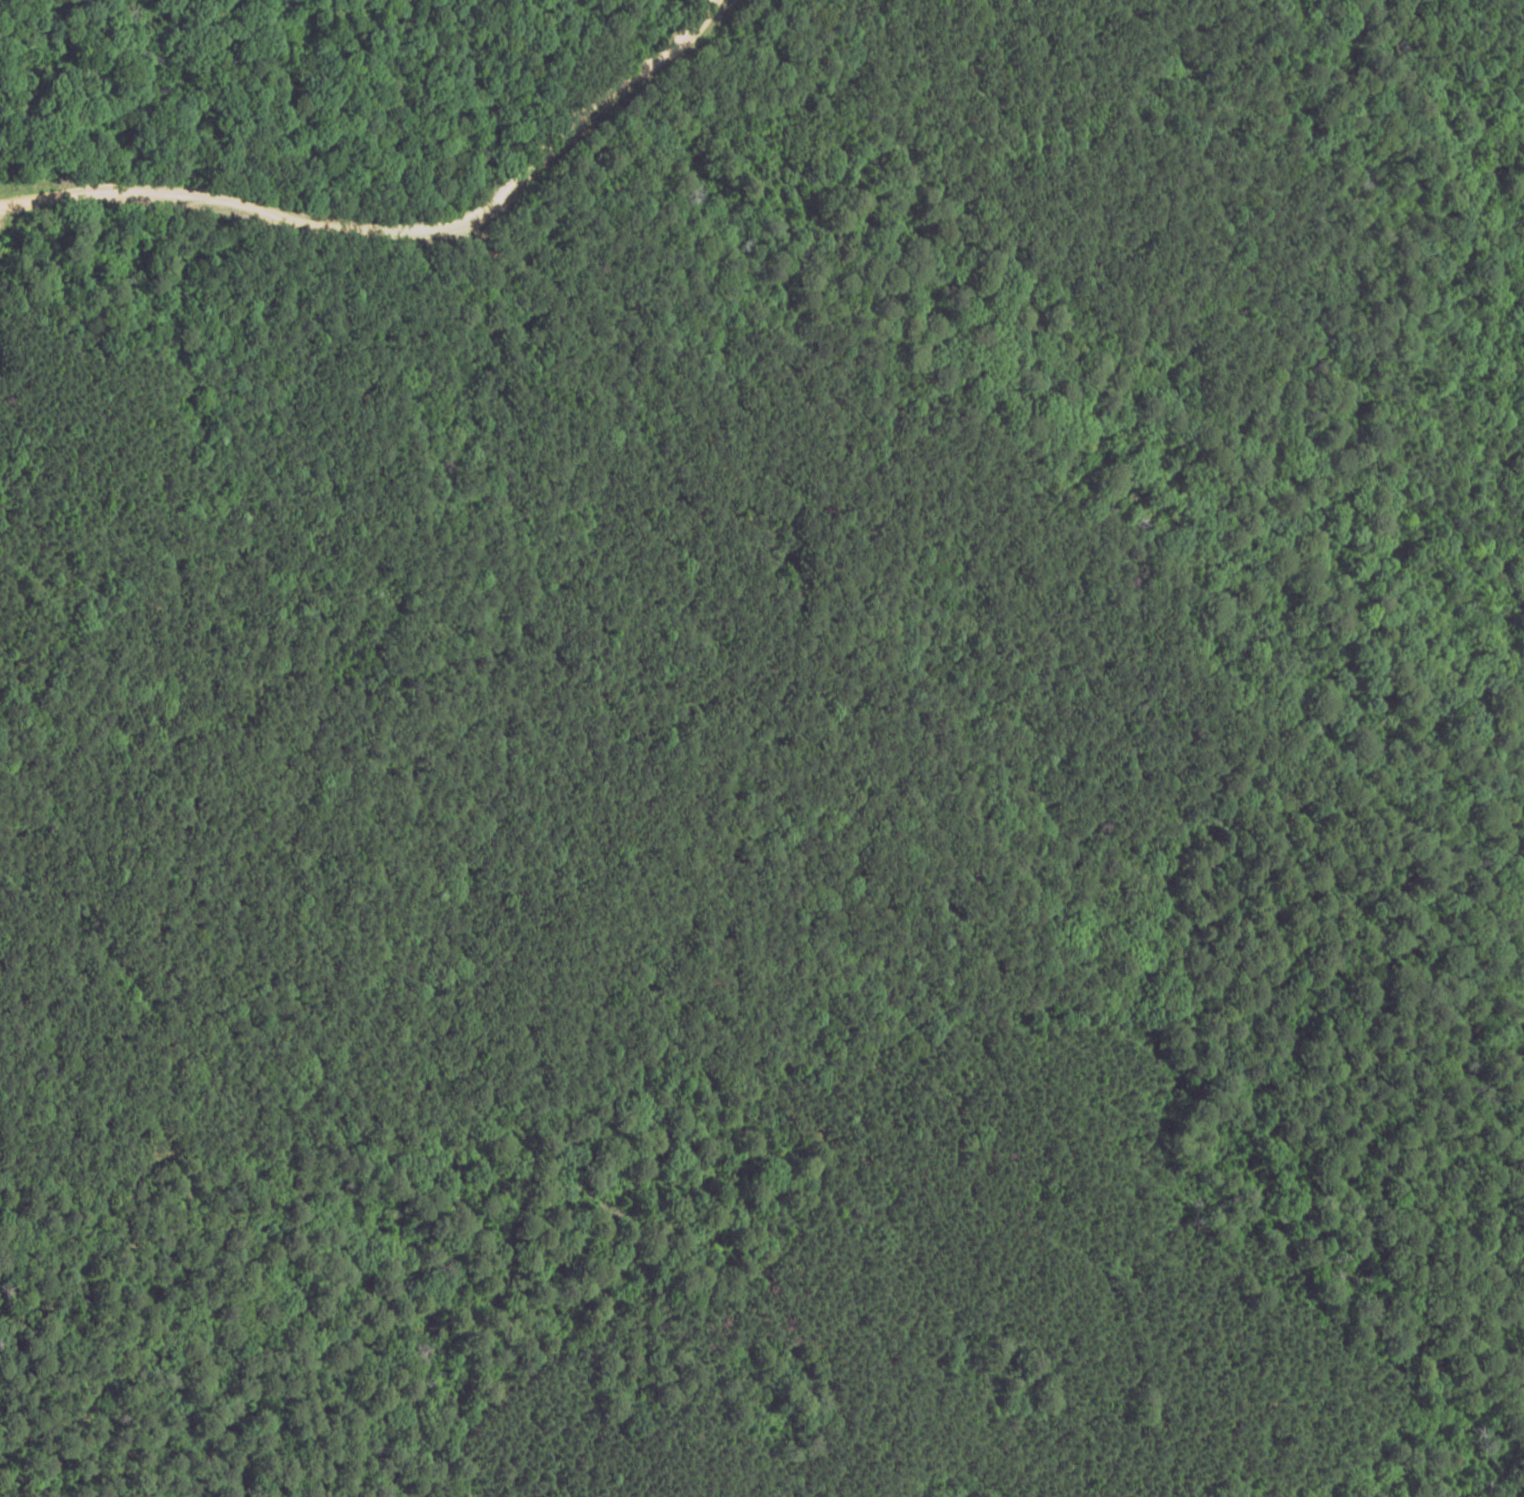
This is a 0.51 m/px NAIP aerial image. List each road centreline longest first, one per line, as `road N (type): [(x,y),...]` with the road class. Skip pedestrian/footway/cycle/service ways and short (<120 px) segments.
road 1 (residential): [(752,0),(607,161),(483,211),(133,226),(0,240)]

